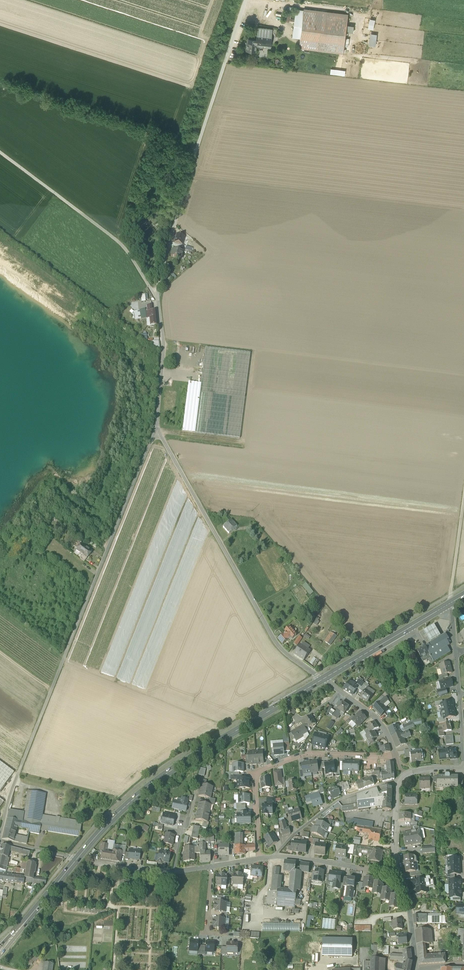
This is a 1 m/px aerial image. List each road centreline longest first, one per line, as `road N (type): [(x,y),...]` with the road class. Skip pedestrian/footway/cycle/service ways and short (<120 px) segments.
road 1 (unclassified): [(0,834),(156,427)]
road 2 (unclassified): [(157,300),(246,0)]
road 3 (primary): [(76,860),(161,778),(323,680)]
road 4 (unclassified): [(156,427),(275,640),(323,680)]
road 5 (residential): [(258,859),(262,770),(301,755),(395,755)]
road 6 (unclassified): [(0,153),(125,247),(157,300)]
road 7 (primary): [(323,680),(451,603)]
road 8 (residential): [(399,782),(339,800),(274,856)]
road 9 (unclassified): [(156,427),(164,342),(157,300)]
road 10 (residential): [(398,872),(274,856)]

